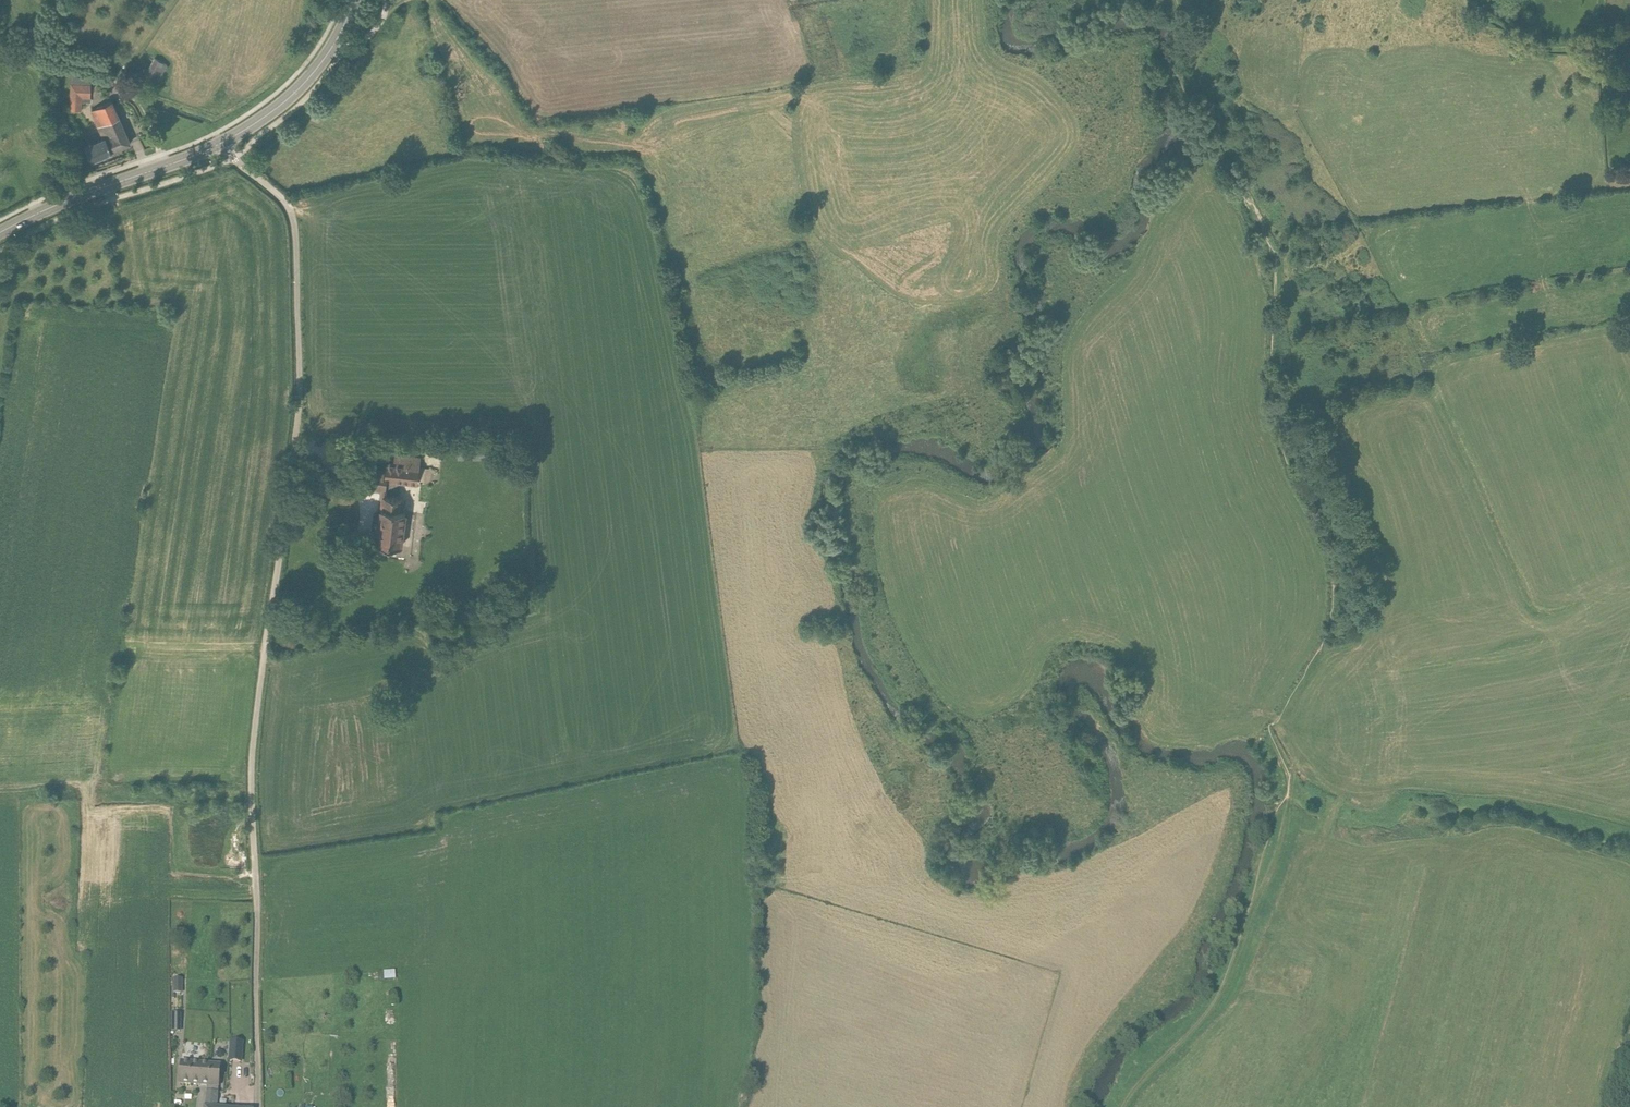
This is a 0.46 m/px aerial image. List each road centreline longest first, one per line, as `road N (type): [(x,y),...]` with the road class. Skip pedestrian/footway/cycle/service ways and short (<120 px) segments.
road 1 (unclassified): [(257,1106),(251,766),(299,397),(296,236),(285,202),(218,143)]
road 2 (tertiary): [(0,233),(218,143)]
road 3 (tertiary): [(218,143),(303,82),(353,0)]

